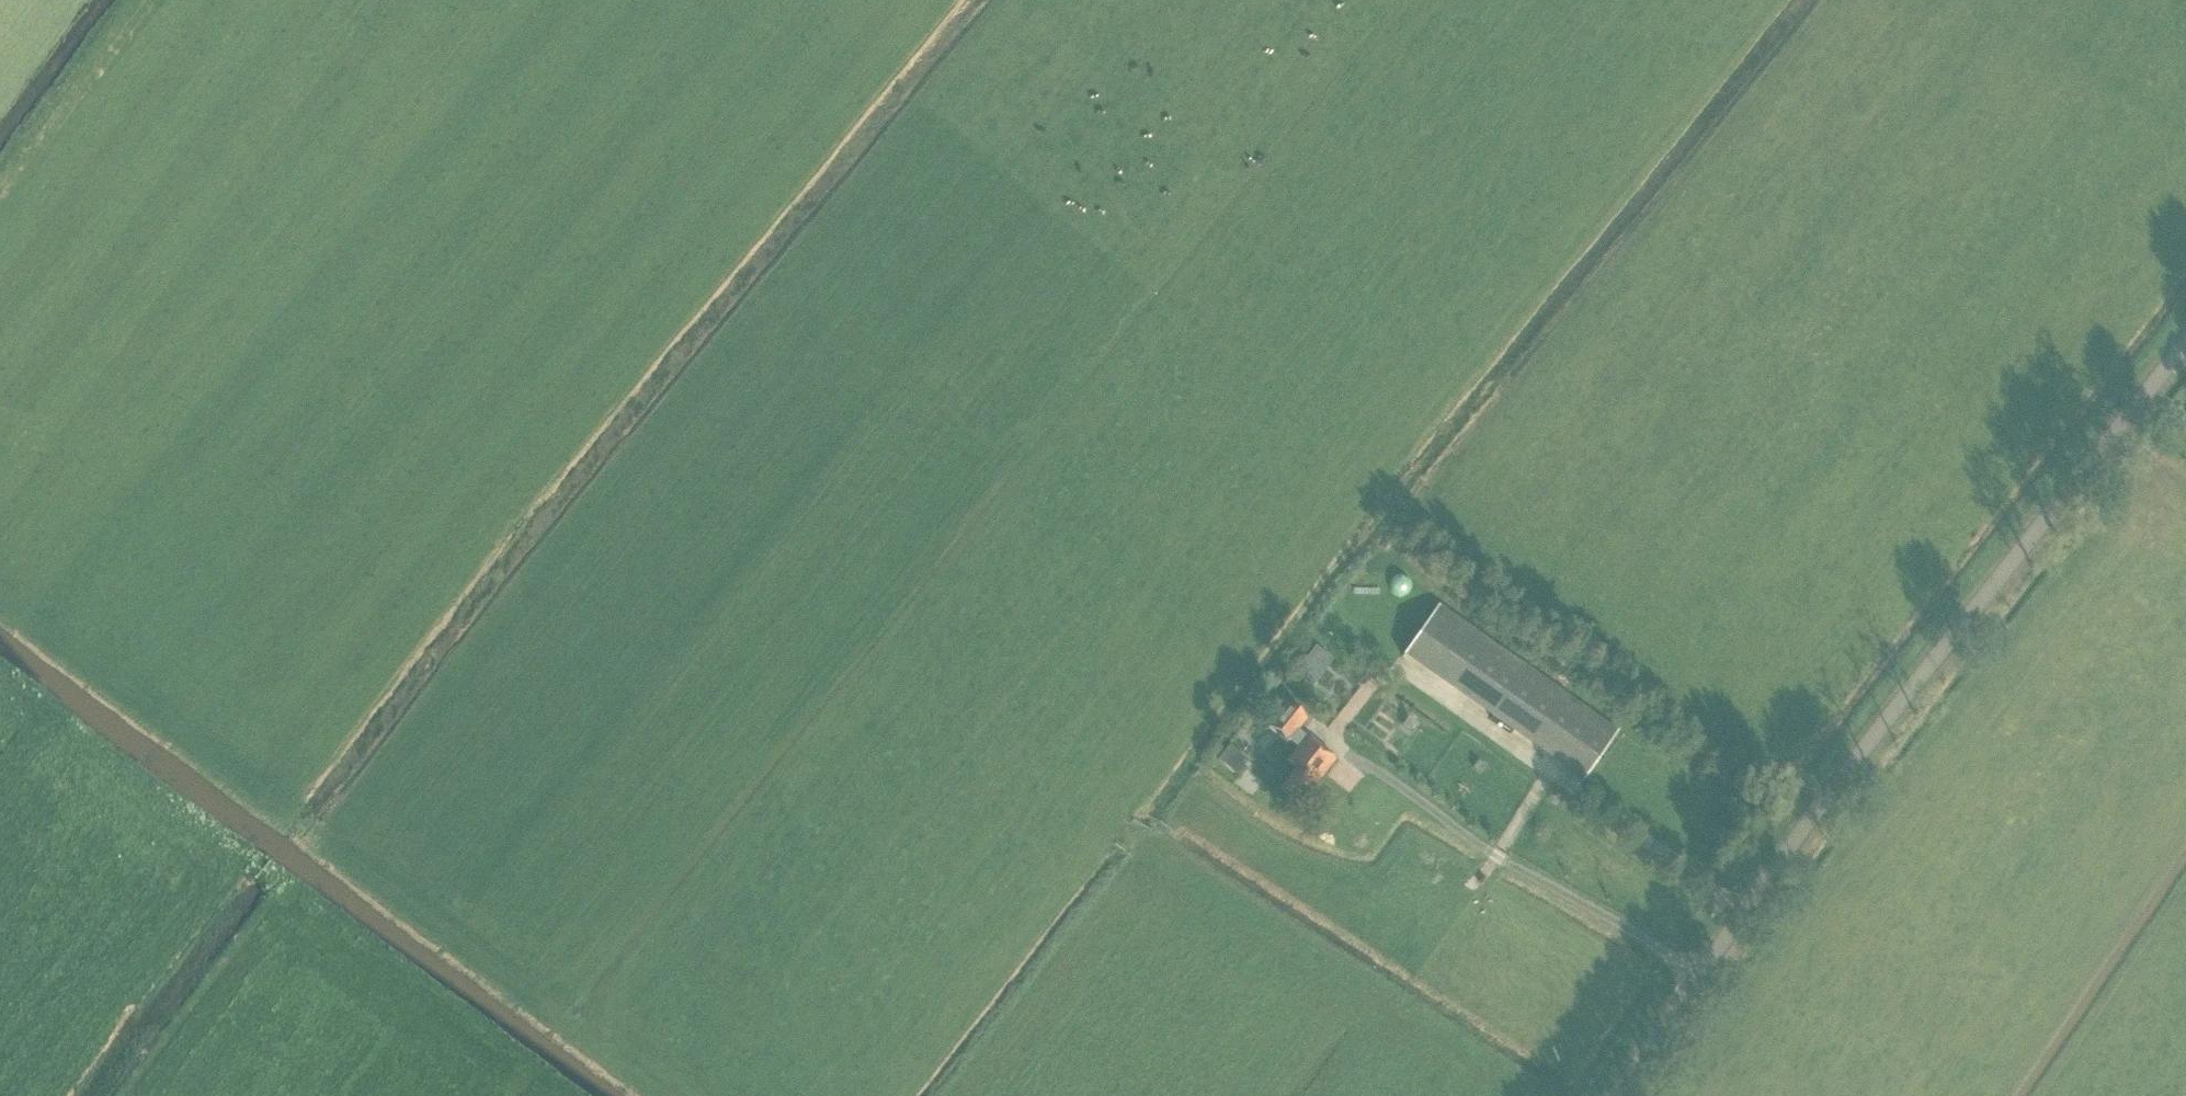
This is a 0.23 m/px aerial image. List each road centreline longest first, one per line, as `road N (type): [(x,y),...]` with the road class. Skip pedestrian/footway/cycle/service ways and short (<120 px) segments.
road 1 (unclassified): [(1618,1095),(1735,927),(2185,341)]

